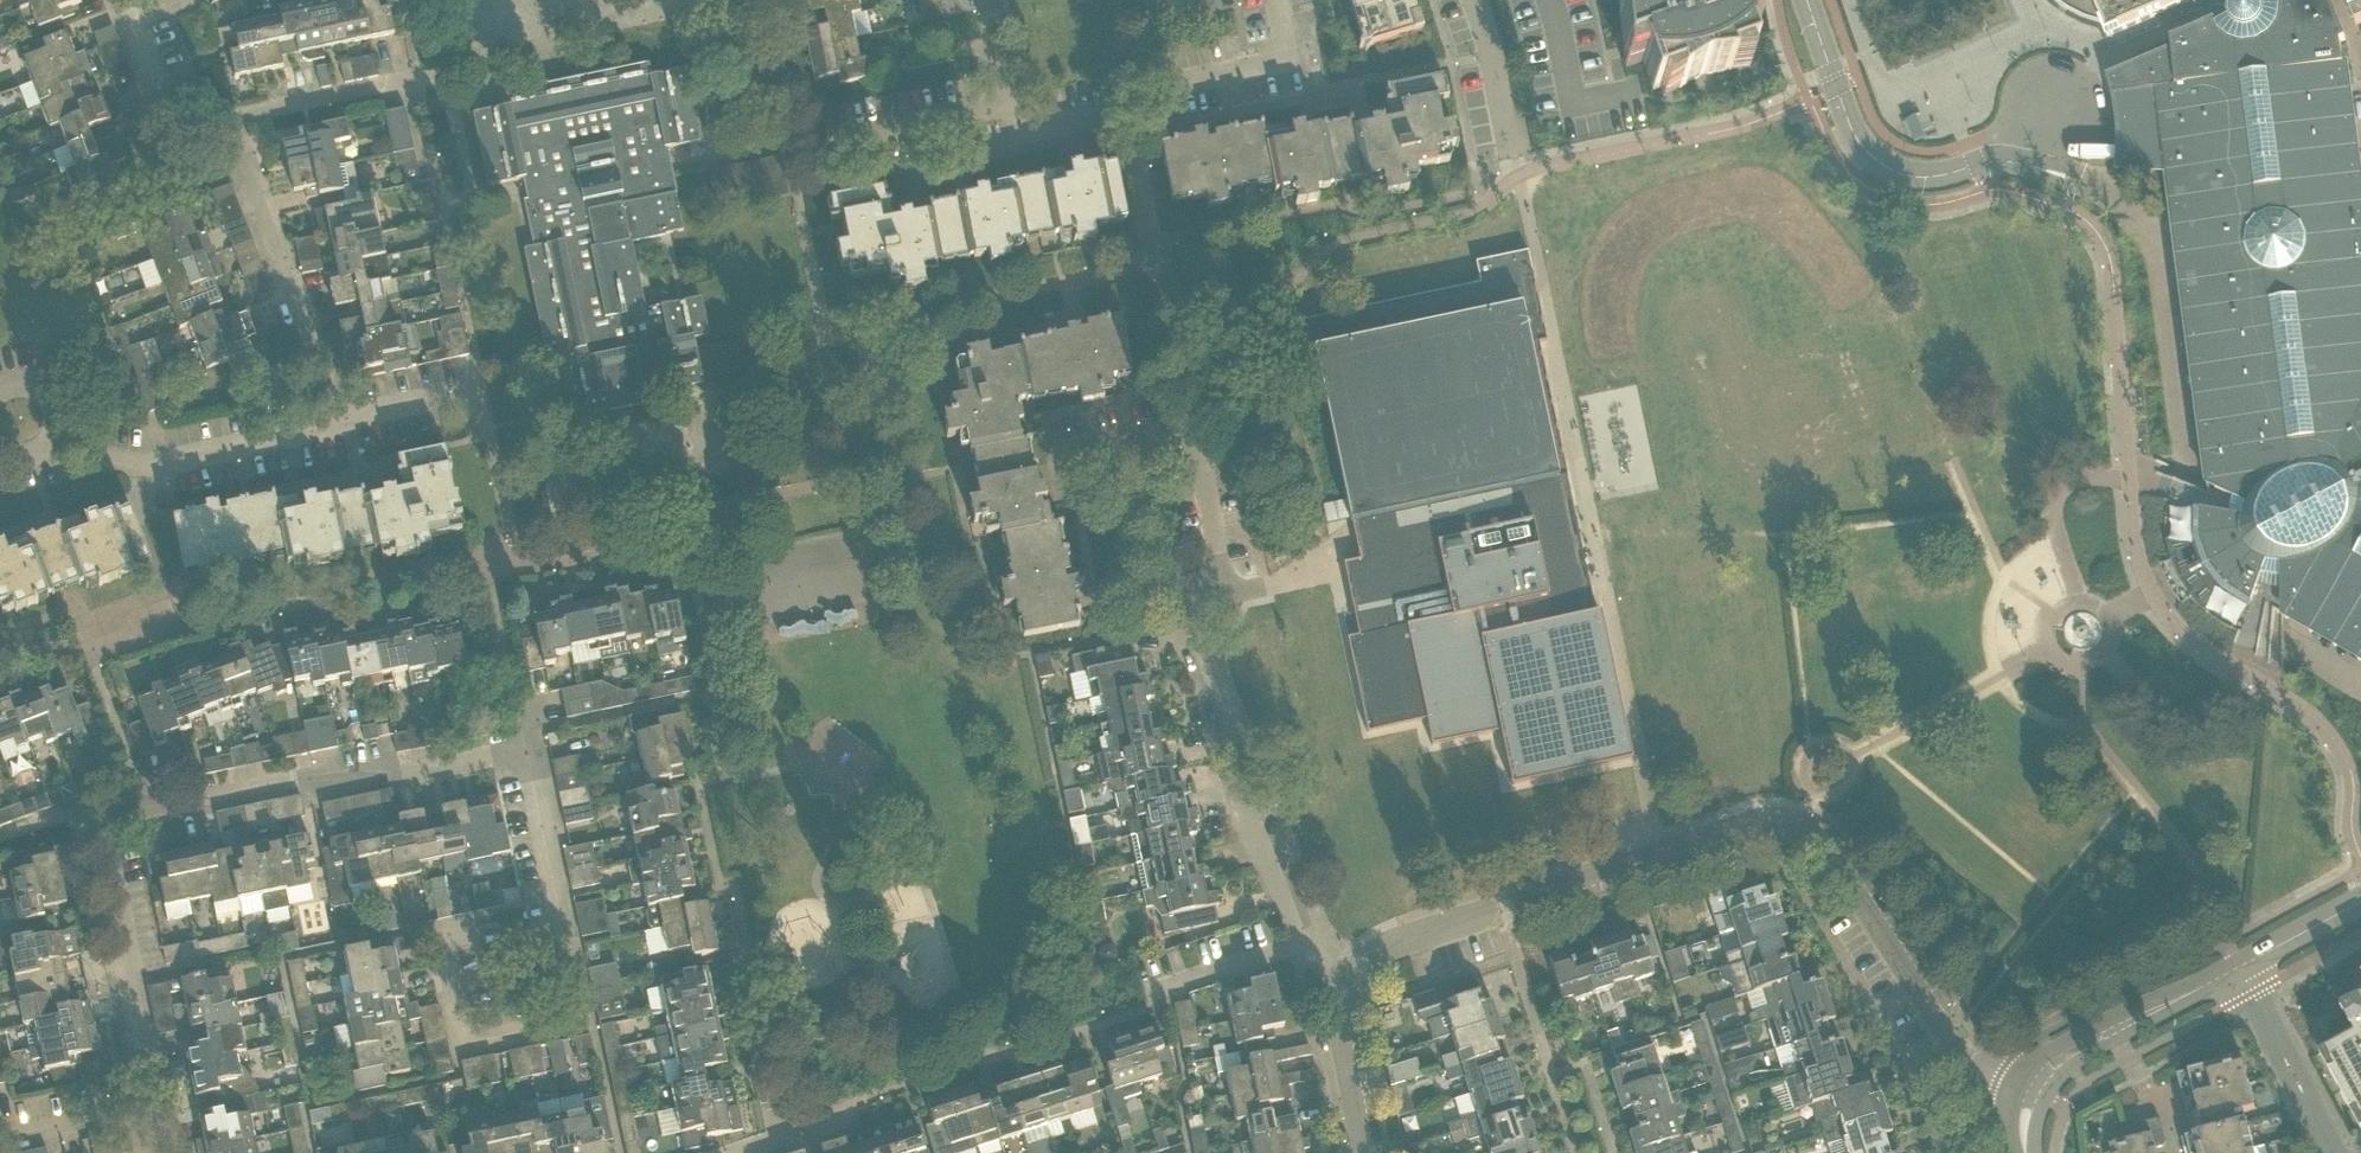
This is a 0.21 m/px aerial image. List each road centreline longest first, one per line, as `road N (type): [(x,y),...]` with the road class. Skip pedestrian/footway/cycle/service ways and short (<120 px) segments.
road 1 (residential): [(1344,978),(1395,939),(1744,828),(1798,826),(1822,837),(1969,1067),(2028,1099)]
road 2 (residential): [(132,1108),(145,1067),(101,819),(522,753)]
road 3 (residential): [(522,753),(511,643),(489,565),(508,541),(419,90)]
road 4 (residential): [(1296,941),(1235,780),(1243,766),(1195,635),(1218,568),(1194,428)]
road 5 (residential): [(522,753),(576,1026),(465,1042),(445,928)]
road 6 (unclassified): [(2028,1099),(2050,1065),(2360,902)]
road 7 (unclassified): [(2080,182),(2011,162),(1926,175),(1874,160),(1847,121),(1805,0)]
road 8 (residential): [(1194,428),(1209,404),(1205,378),(1178,361),(1117,114)]
road 9 (residential): [(338,427),(228,144)]
road 10 (residential): [(1117,114),(1135,91),(1287,65),(1275,0)]
road 11 (residential): [(788,142),(1006,104)]
road 12 (residential): [(228,144),(419,90)]
road 13 (residential): [(228,144),(173,125),(122,0)]
road 14 (residential): [(1362,1152),(1338,1021),(1344,978)]
road 15 (residential): [(1145,991),(1296,941)]
road 16 (residential): [(1194,428),(1060,452)]
road 17 (residential): [(132,1108),(0,1137)]
road 18 (residential): [(1006,104),(1015,126),(1117,114)]

